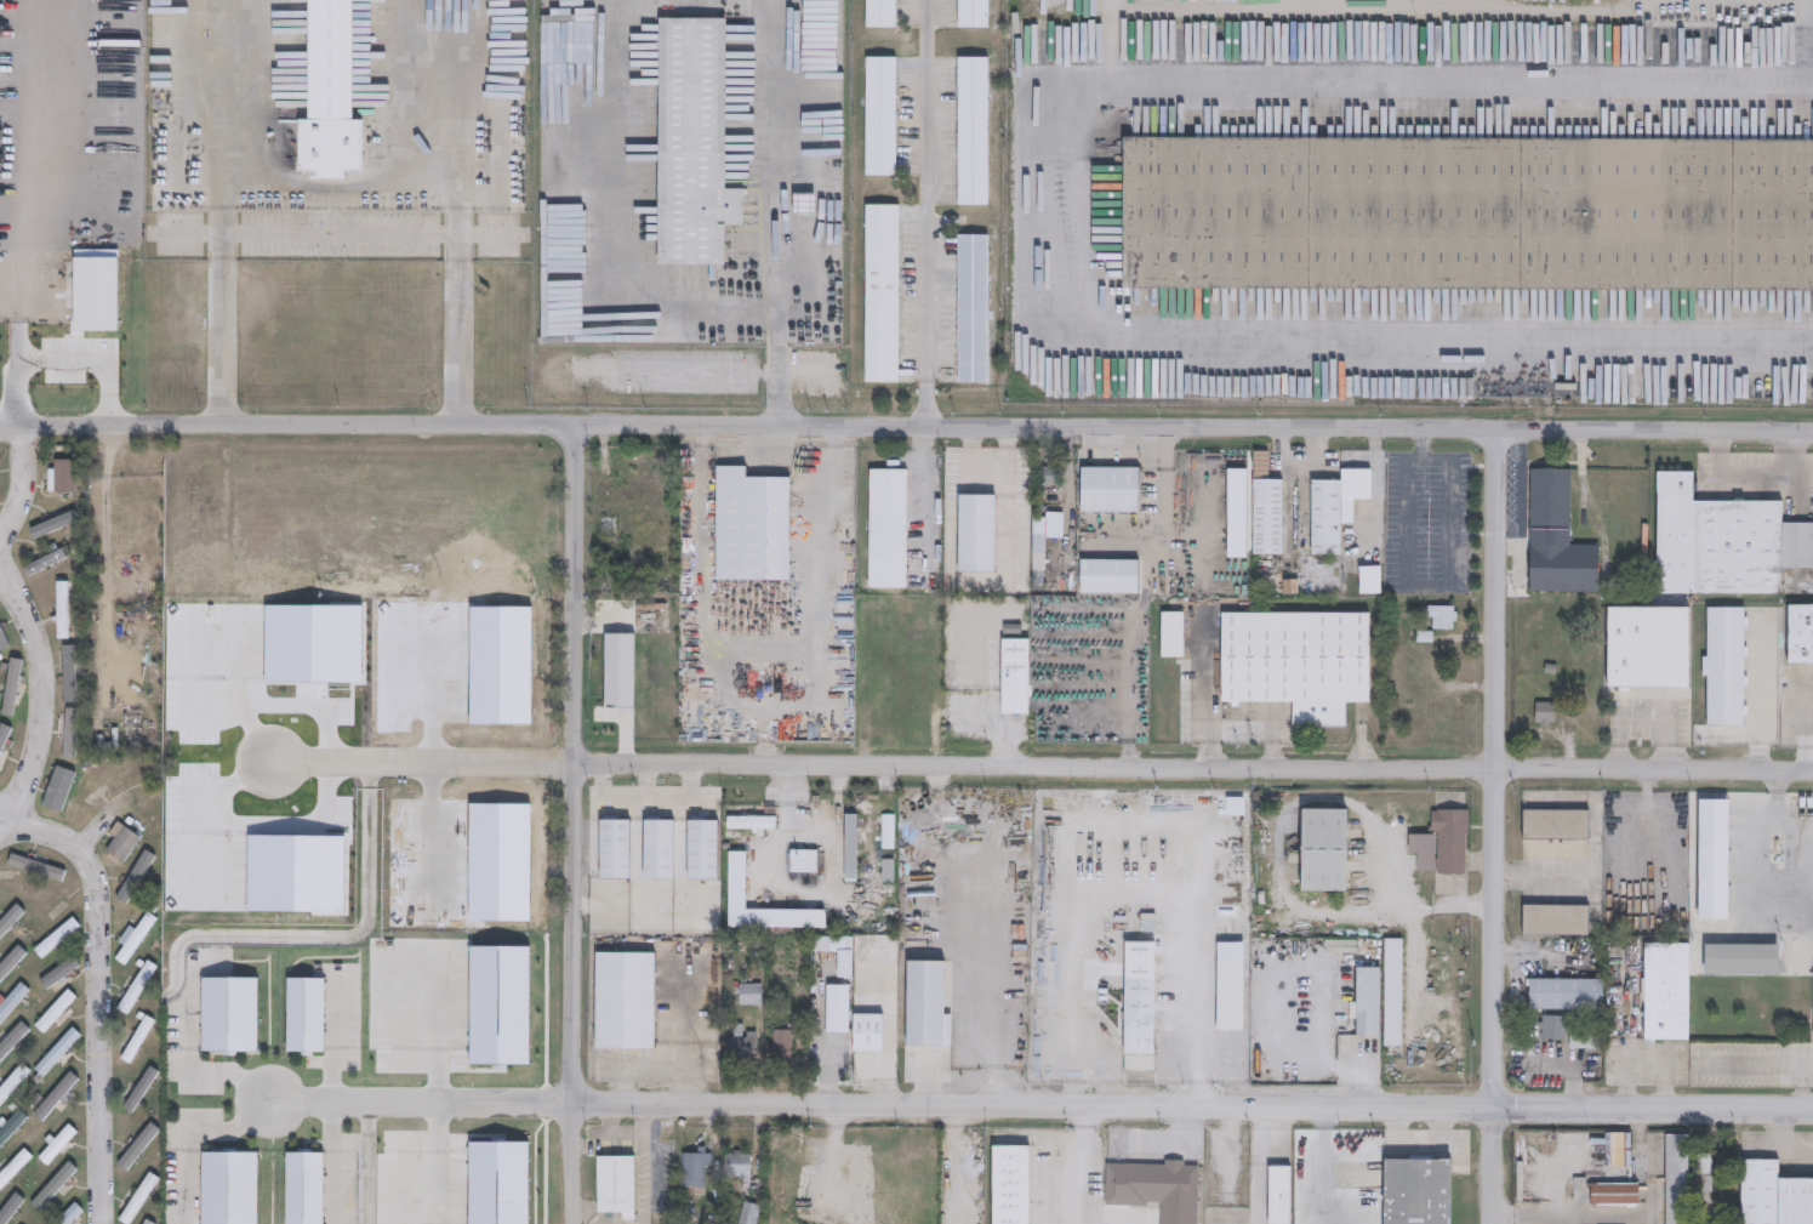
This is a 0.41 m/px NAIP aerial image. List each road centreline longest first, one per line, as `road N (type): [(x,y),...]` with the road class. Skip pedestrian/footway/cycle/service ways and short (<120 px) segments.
road 1 (residential): [(0,429),(143,422),(1119,423),(1812,434)]
road 2 (residential): [(269,1100),(1812,1109)]
road 3 (residential): [(273,758),(1812,769)]
road 4 (residential): [(577,422),(575,1223)]
road 5 (residential): [(1495,427),(1495,1223)]
road 6 (residential): [(11,818),(75,852),(99,895),(101,1223)]
road 7 (residential): [(0,567),(41,661),(49,723),(11,818)]
road 8 (residential): [(23,426),(23,485),(0,545)]

